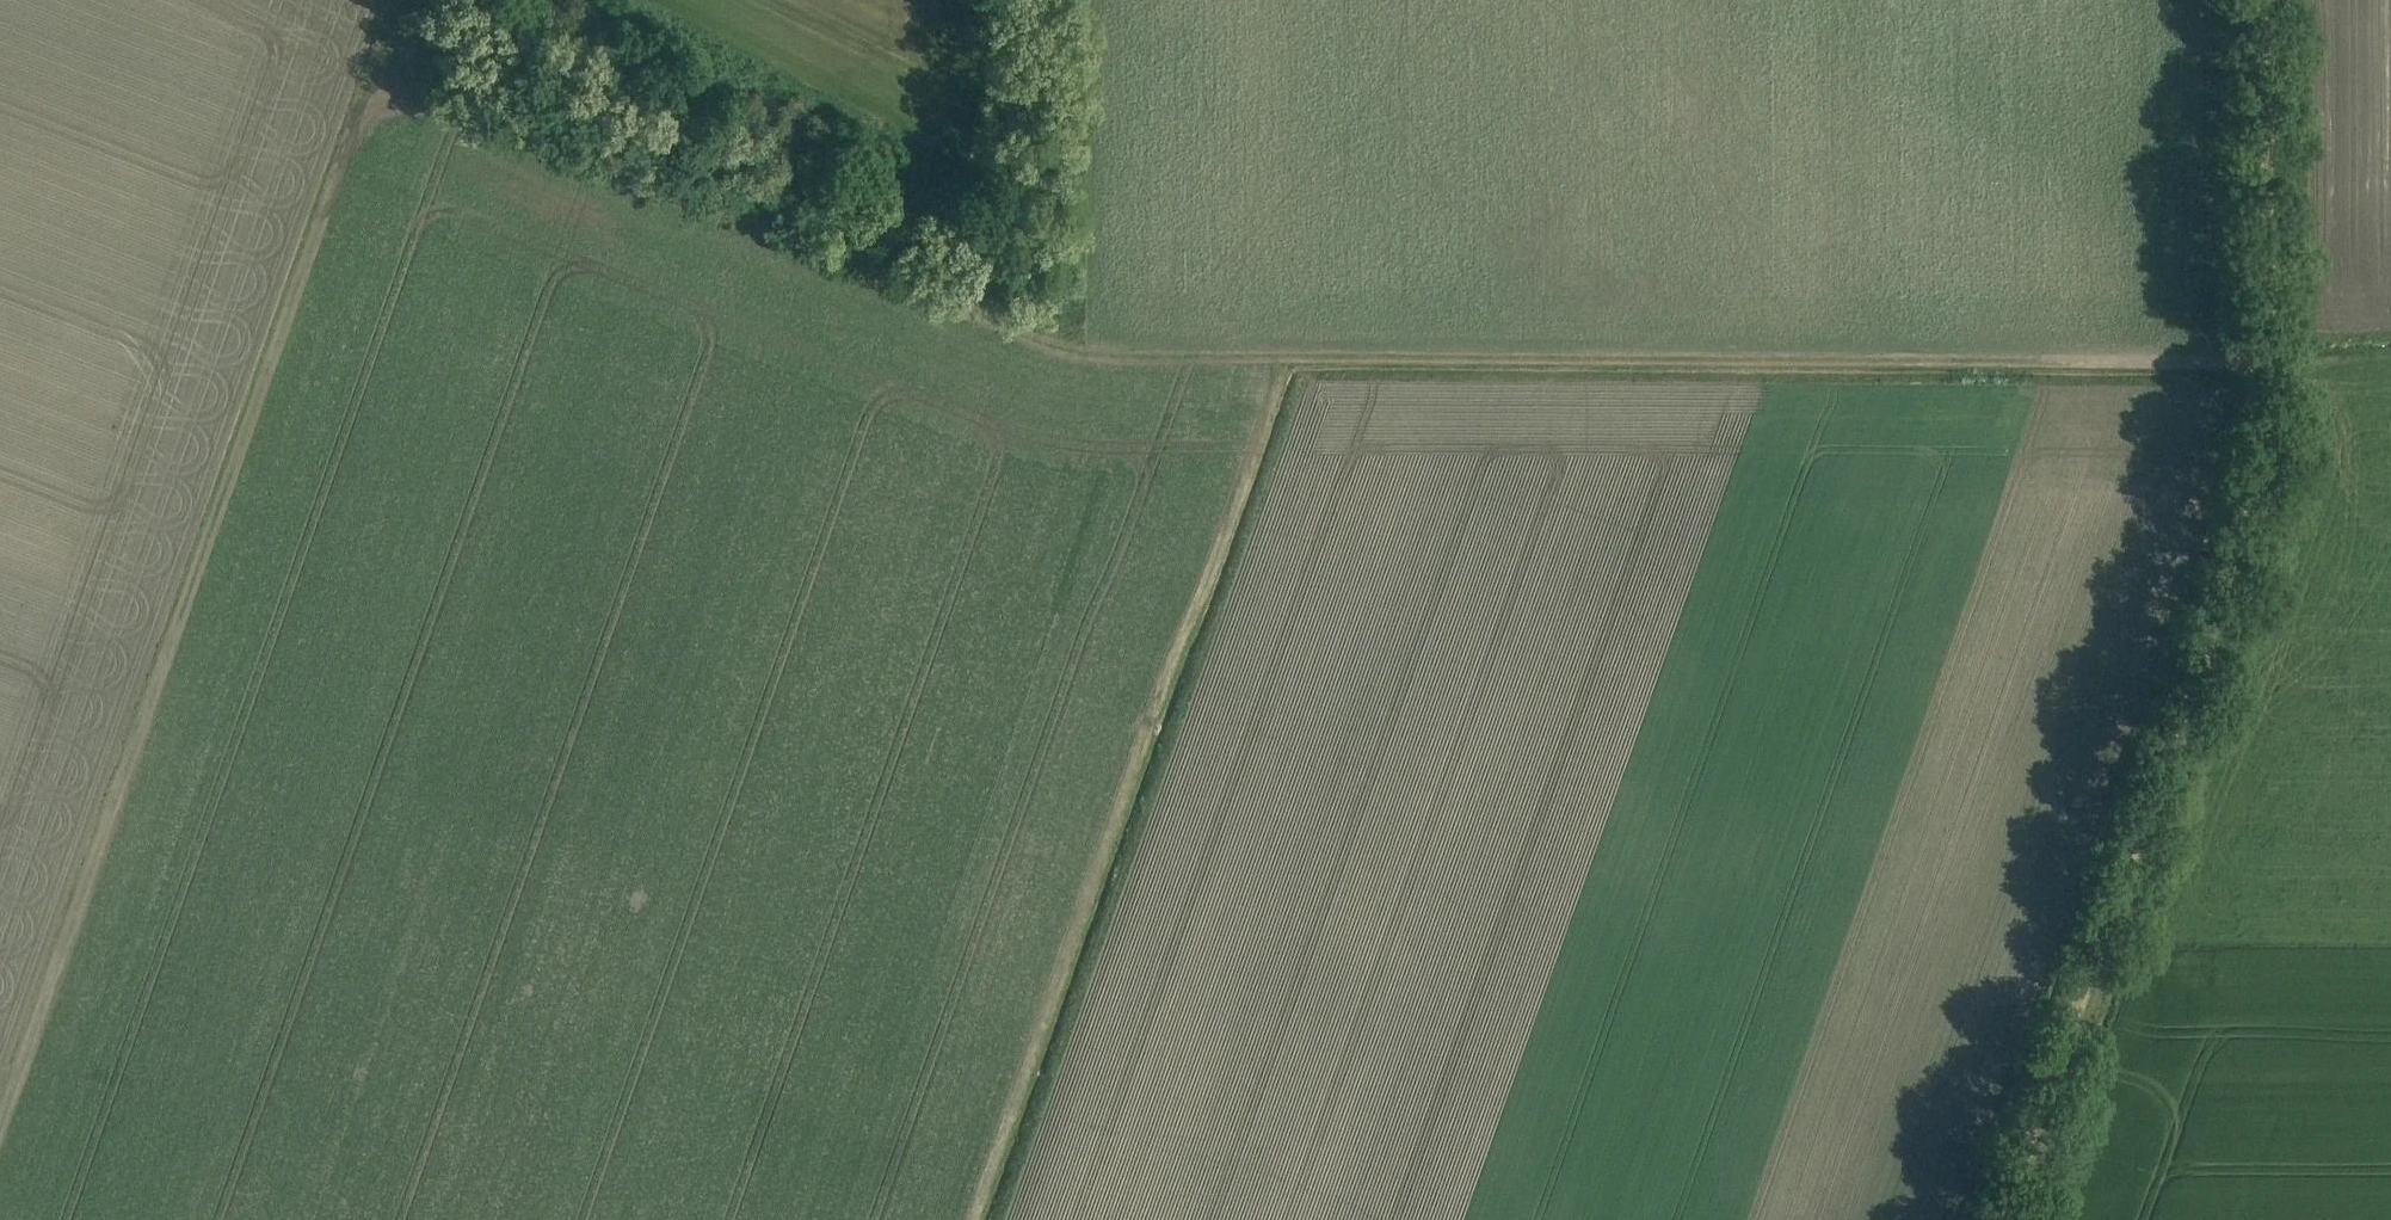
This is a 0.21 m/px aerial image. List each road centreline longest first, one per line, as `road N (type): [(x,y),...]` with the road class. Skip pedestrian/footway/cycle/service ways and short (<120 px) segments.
road 1 (track): [(0,1121),(364,85),(1043,345),(2270,356)]
road 2 (track): [(2003,1219),(2265,468),(2268,0)]

